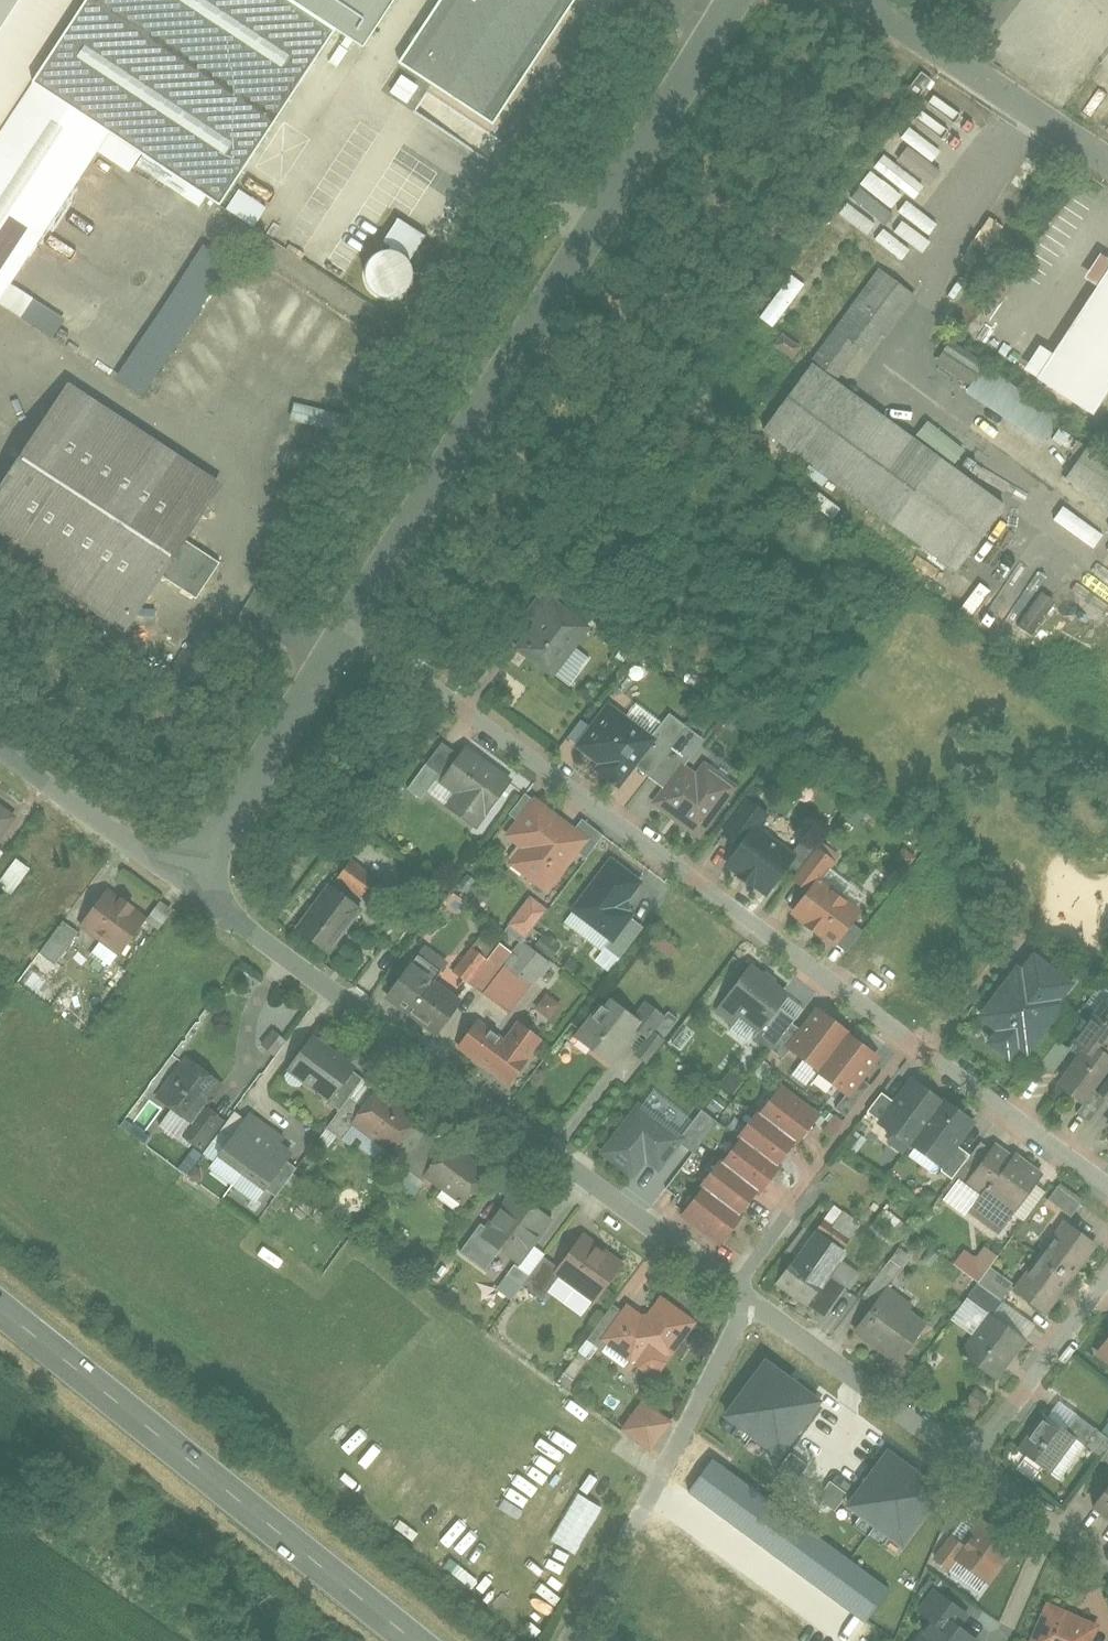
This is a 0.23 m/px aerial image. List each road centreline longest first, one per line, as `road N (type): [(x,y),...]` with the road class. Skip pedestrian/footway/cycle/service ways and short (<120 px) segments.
road 1 (residential): [(969,1460),(186,883)]
road 2 (residential): [(343,631),(429,685),(1107,1186)]
road 3 (residential): [(731,0),(343,631)]
road 4 (primary): [(0,1305),(417,1640)]
road 5 (residential): [(851,0),(1107,163)]
road 6 (residential): [(343,631),(235,816),(186,883)]
road 7 (residential): [(186,883),(0,746)]
road 8 (residential): [(1107,1280),(969,1460)]
road 9 (residential): [(1067,1531),(969,1460)]

